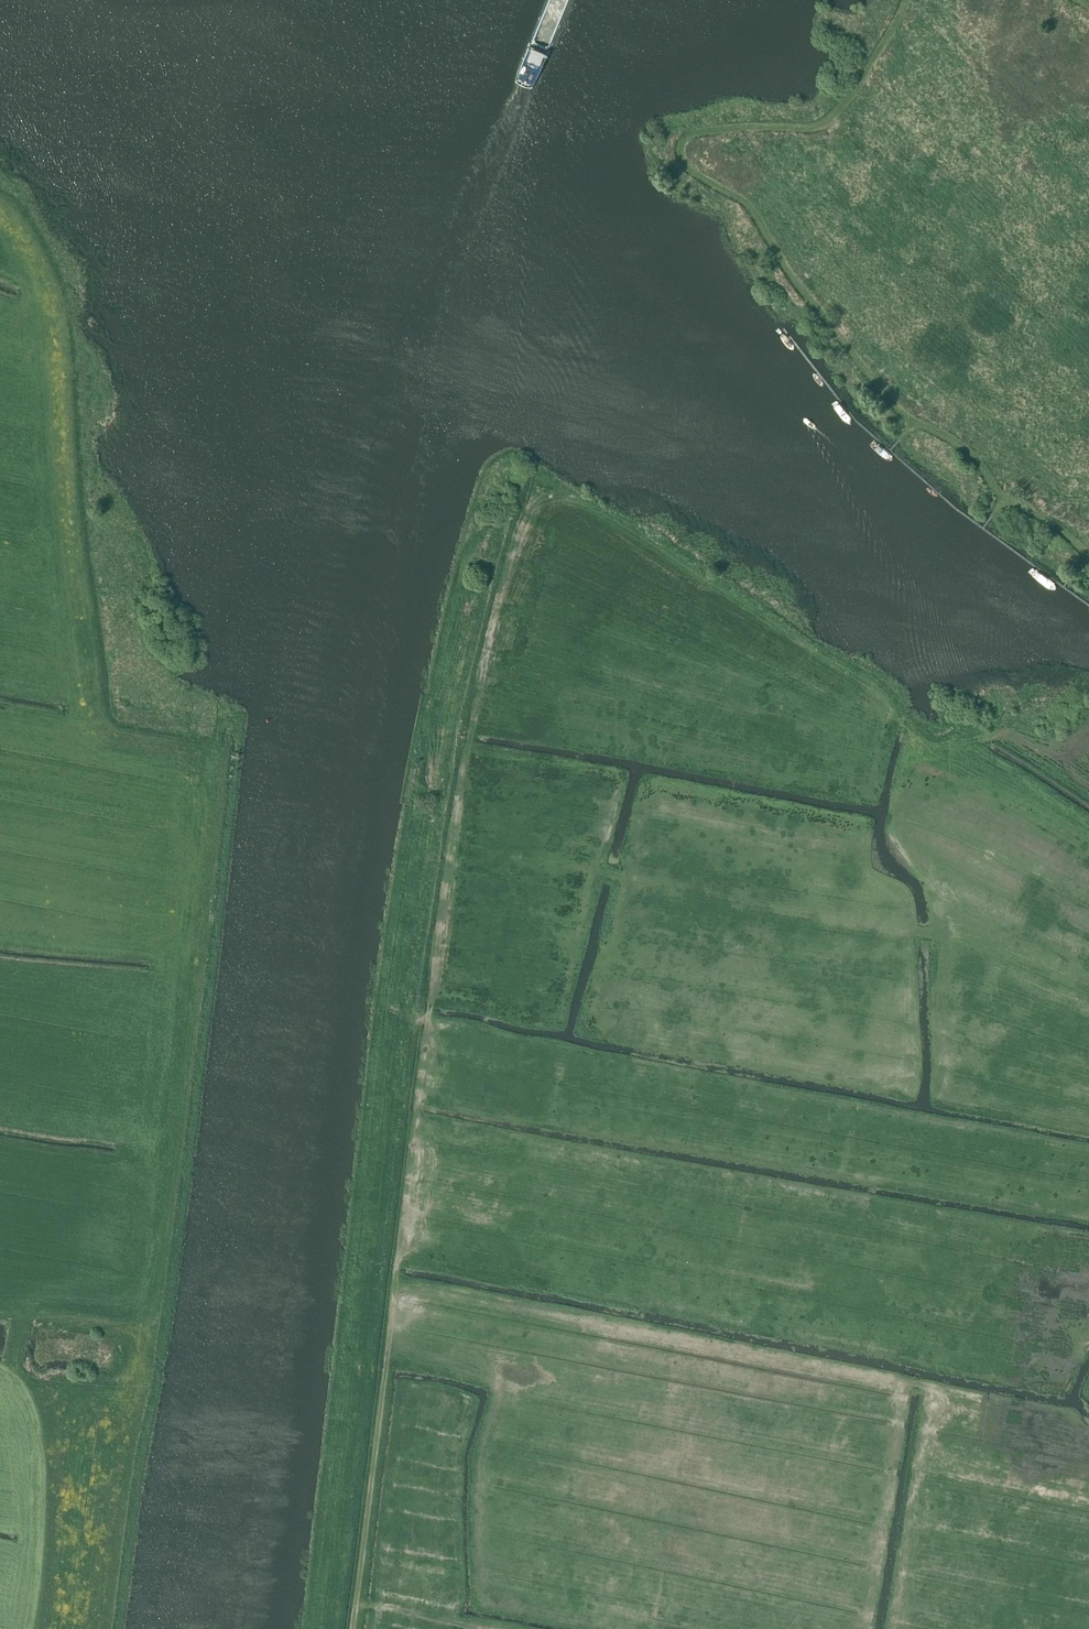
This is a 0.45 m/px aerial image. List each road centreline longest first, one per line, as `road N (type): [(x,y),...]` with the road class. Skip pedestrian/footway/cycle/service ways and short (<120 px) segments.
road 1 (track): [(357,1628),(410,1138)]

